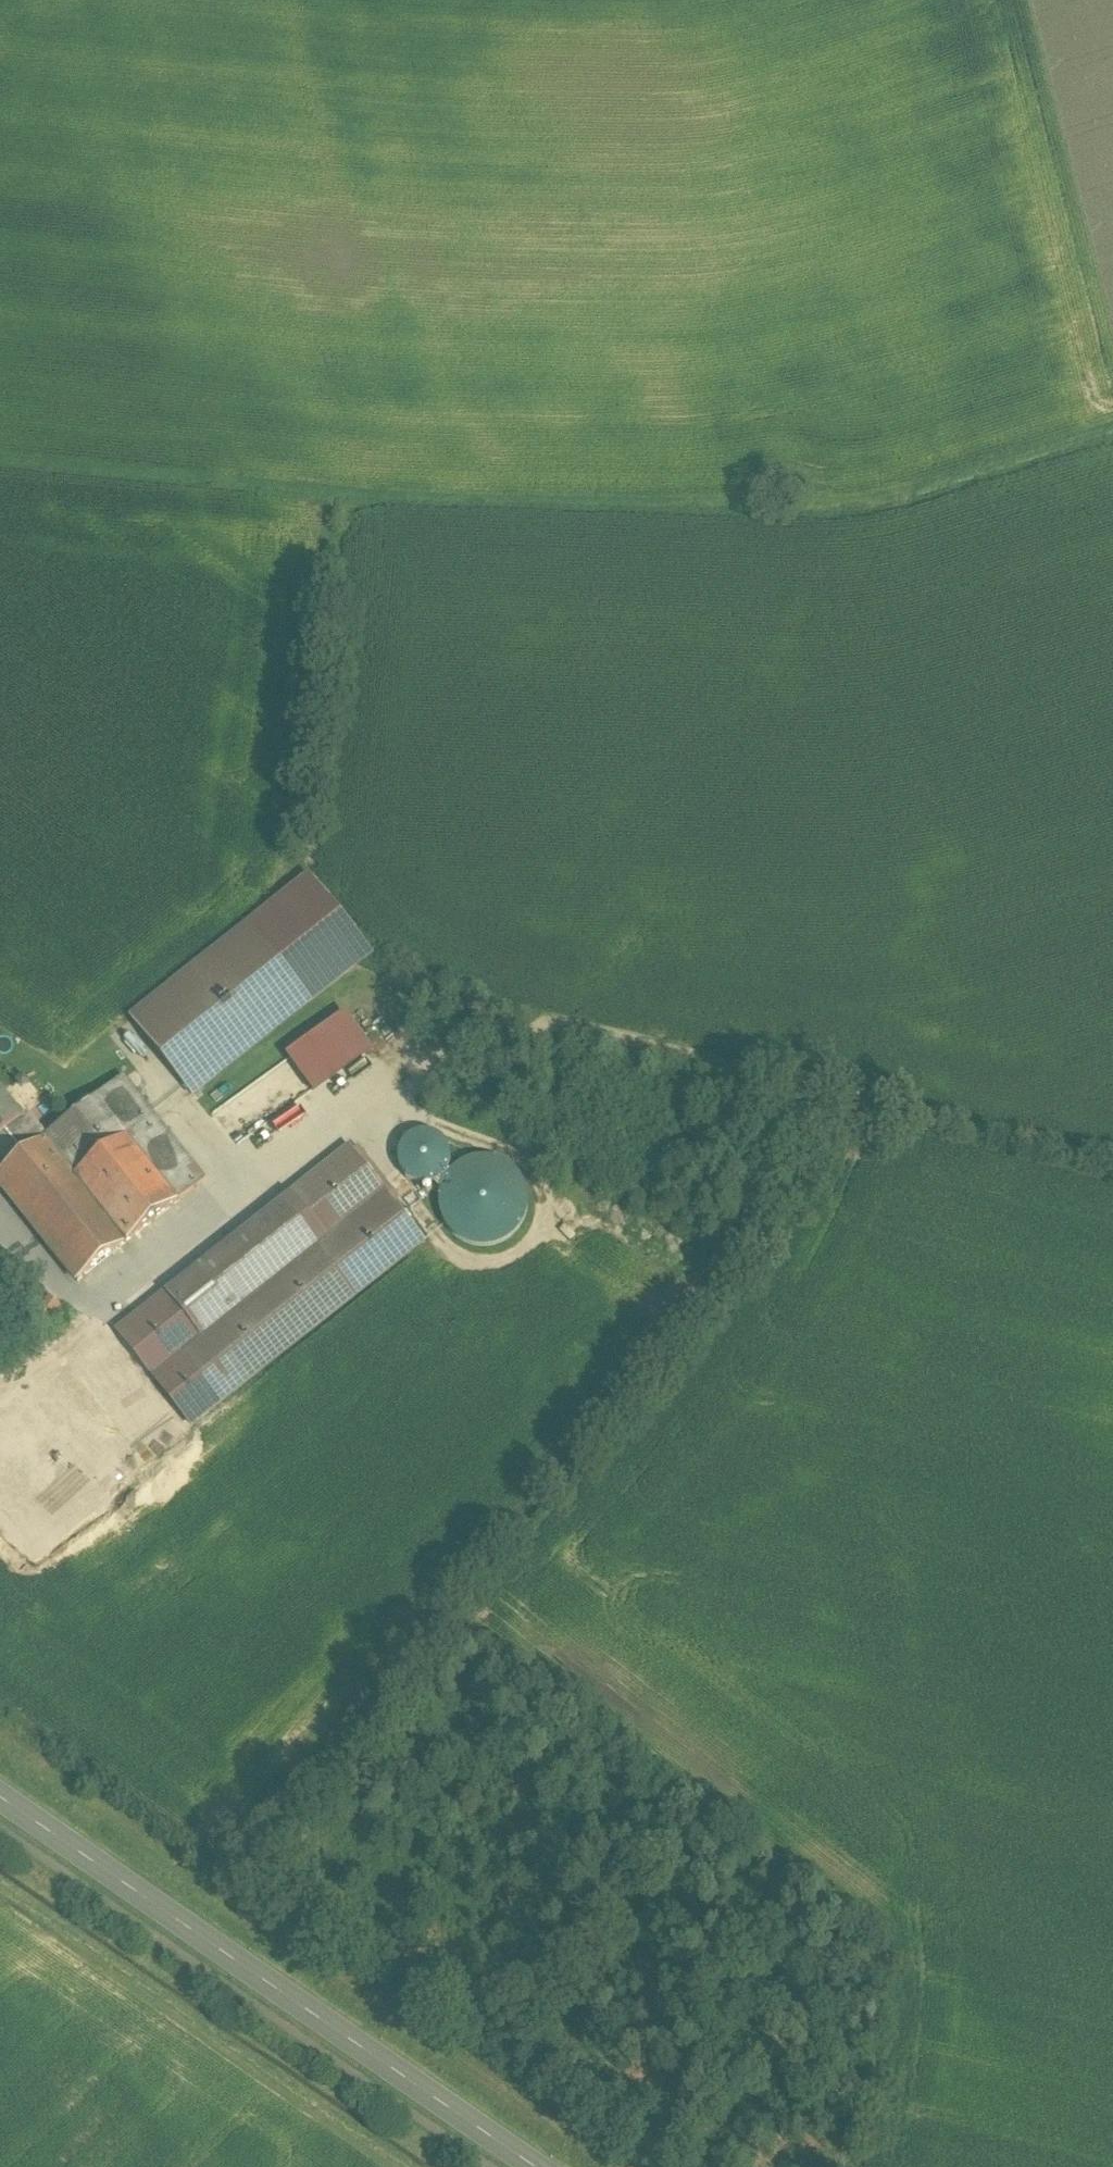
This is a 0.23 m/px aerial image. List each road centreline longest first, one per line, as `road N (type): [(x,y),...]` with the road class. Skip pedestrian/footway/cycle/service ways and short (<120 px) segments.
road 1 (tertiary): [(536,2166),(0,1797)]

